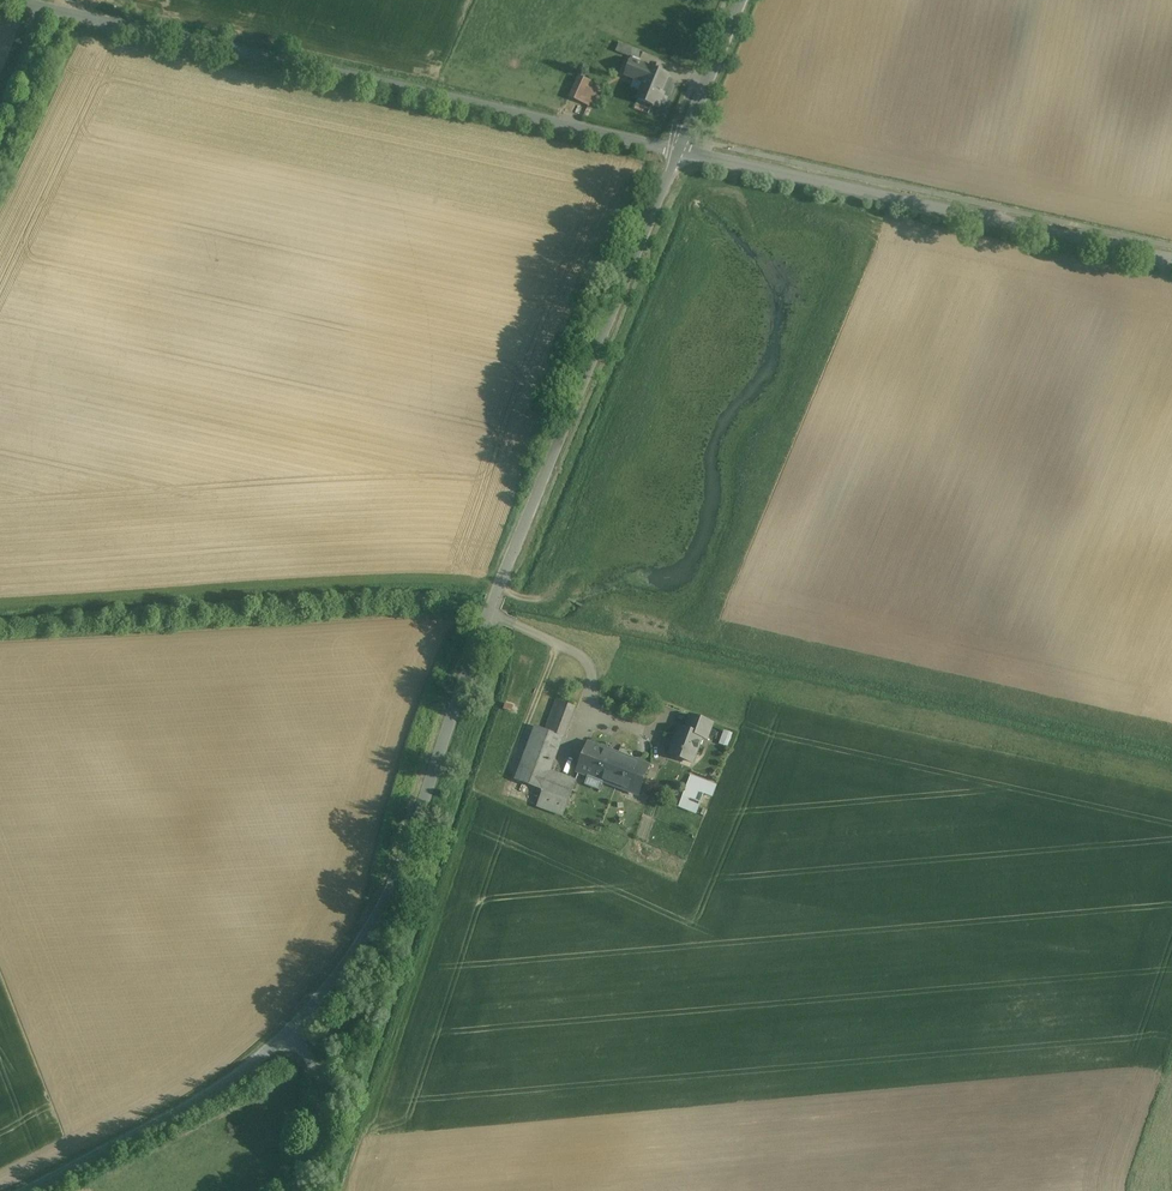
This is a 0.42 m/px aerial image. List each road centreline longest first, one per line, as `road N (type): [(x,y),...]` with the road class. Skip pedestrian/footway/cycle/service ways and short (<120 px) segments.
road 1 (unclassified): [(292,1034),(387,904),(497,591),(676,151)]
road 2 (unclassified): [(676,151),(1,0)]
road 3 (unclassified): [(1171,261),(676,151)]
road 4 (unclassified): [(23,1190),(216,1087),(292,1034)]
road 5 (unclassified): [(298,1190),(323,1090),(292,1034)]
road 6 (unclassified): [(676,151),(739,0)]

